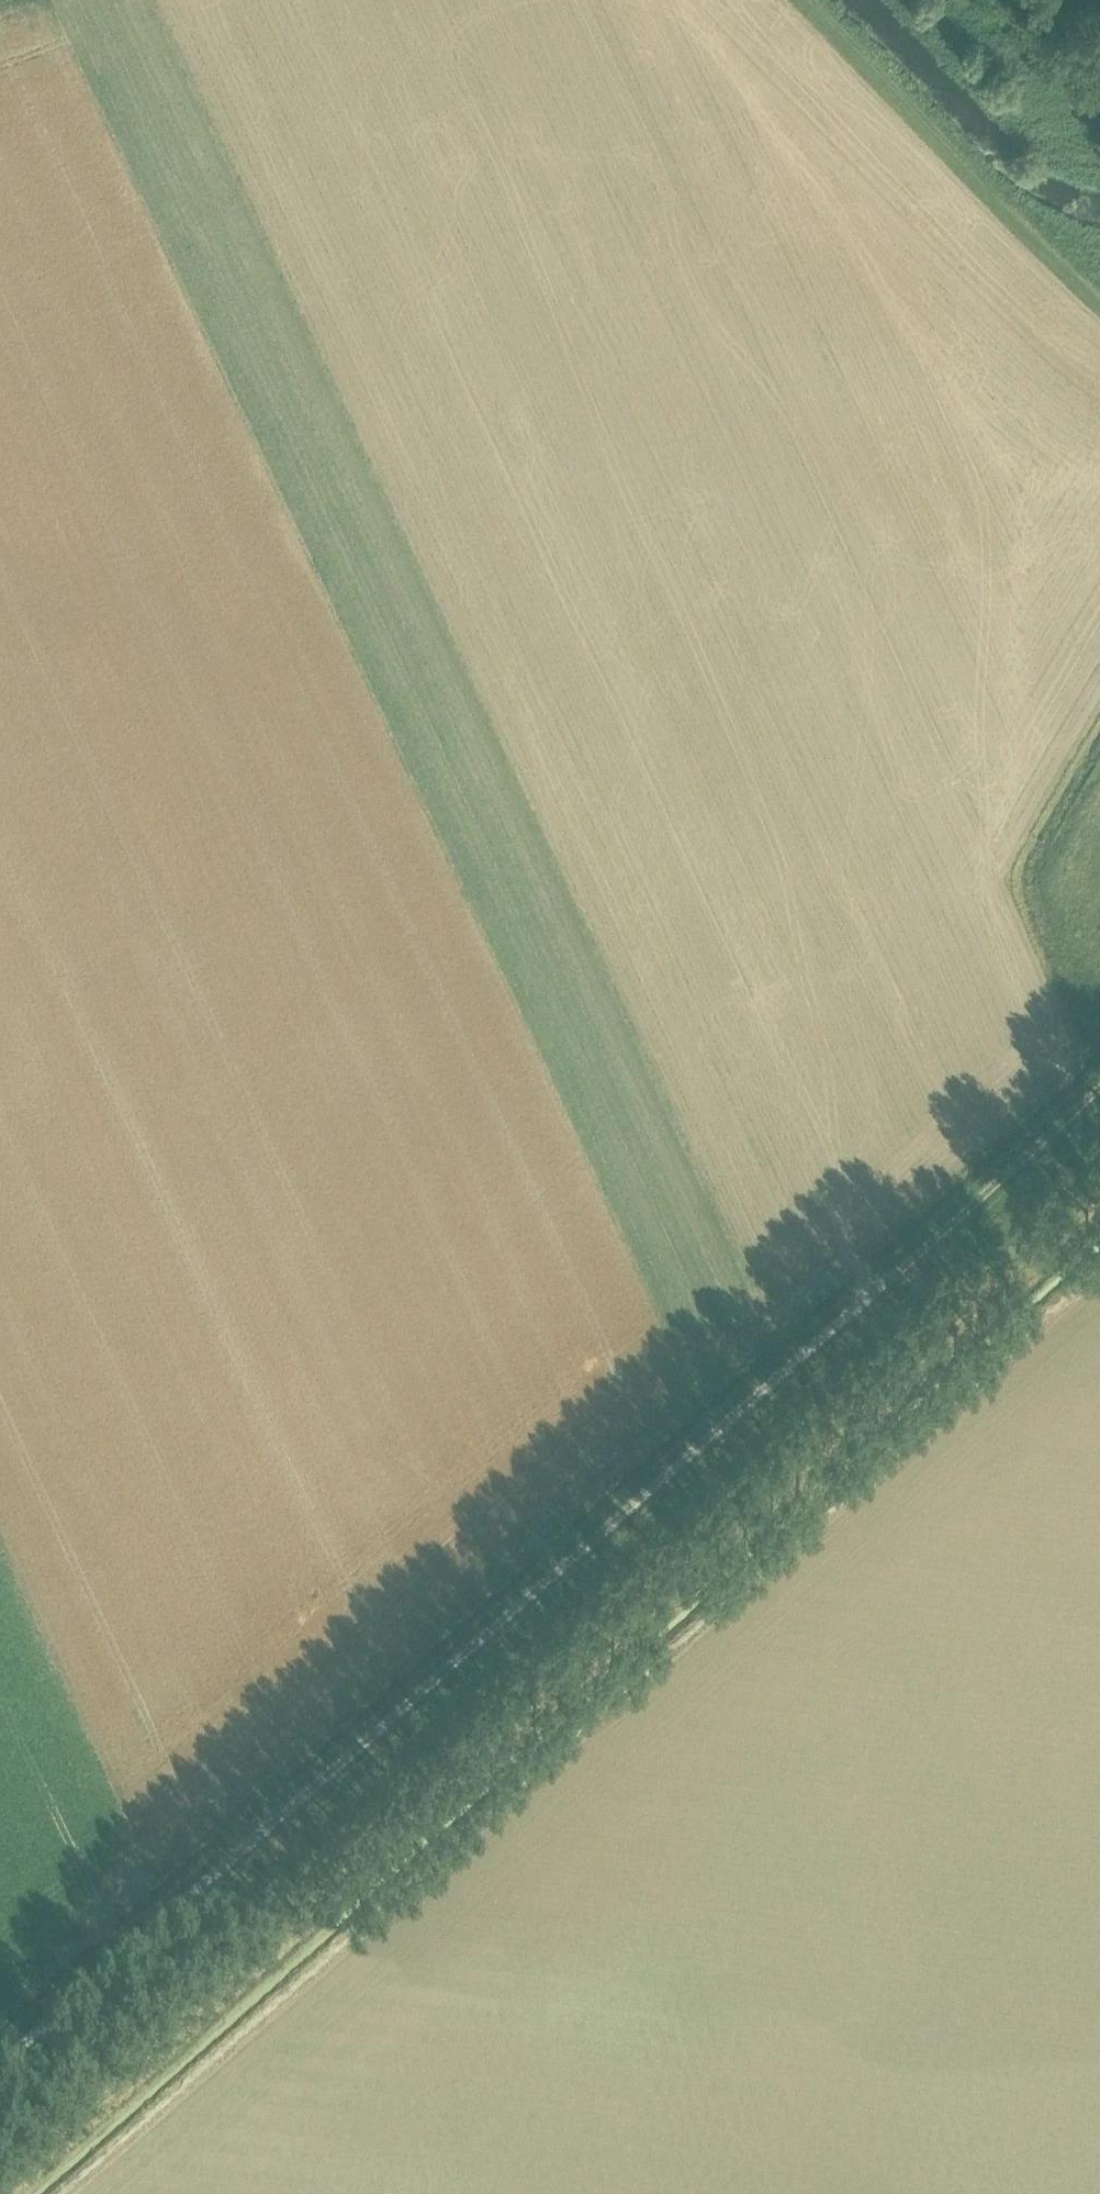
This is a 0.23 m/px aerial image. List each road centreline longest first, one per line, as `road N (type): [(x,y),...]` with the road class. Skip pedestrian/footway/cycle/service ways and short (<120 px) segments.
road 1 (track): [(0,2066),(1099,1092)]

